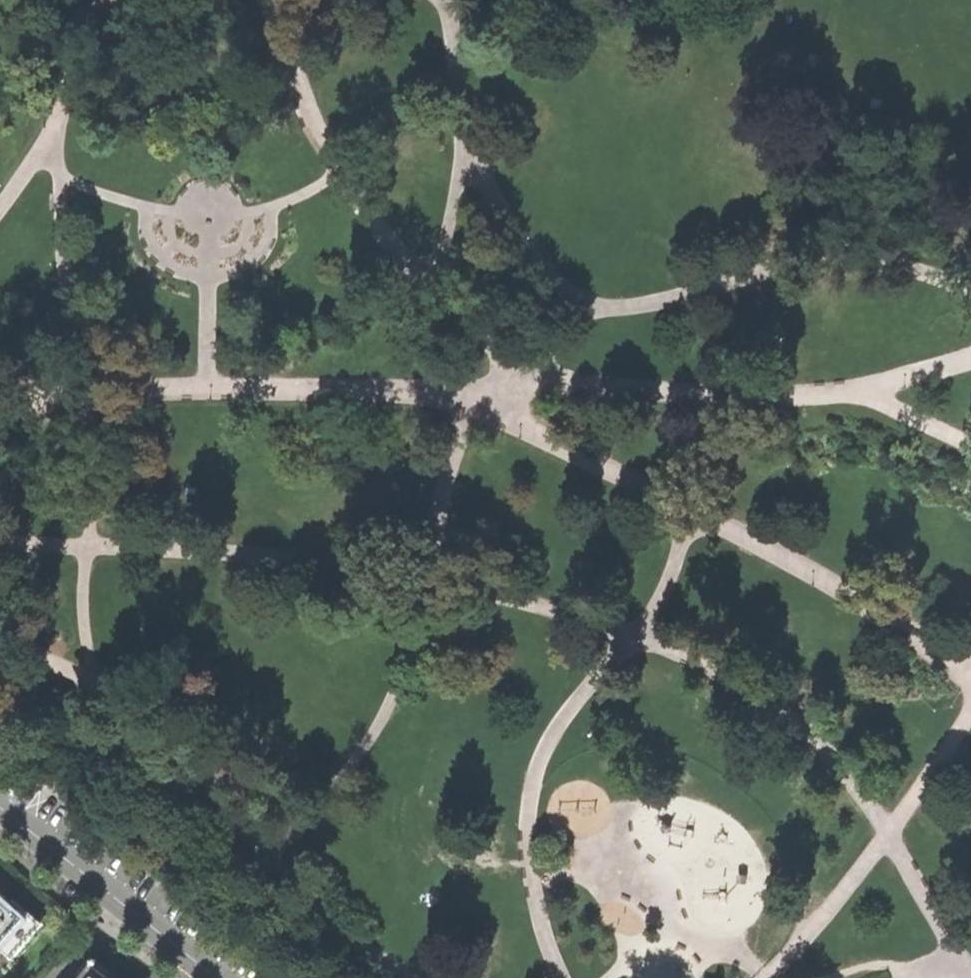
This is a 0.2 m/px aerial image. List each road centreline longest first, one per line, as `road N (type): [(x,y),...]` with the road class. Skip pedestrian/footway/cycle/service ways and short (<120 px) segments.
road 1 (residential): [(0,808),(222,977)]

